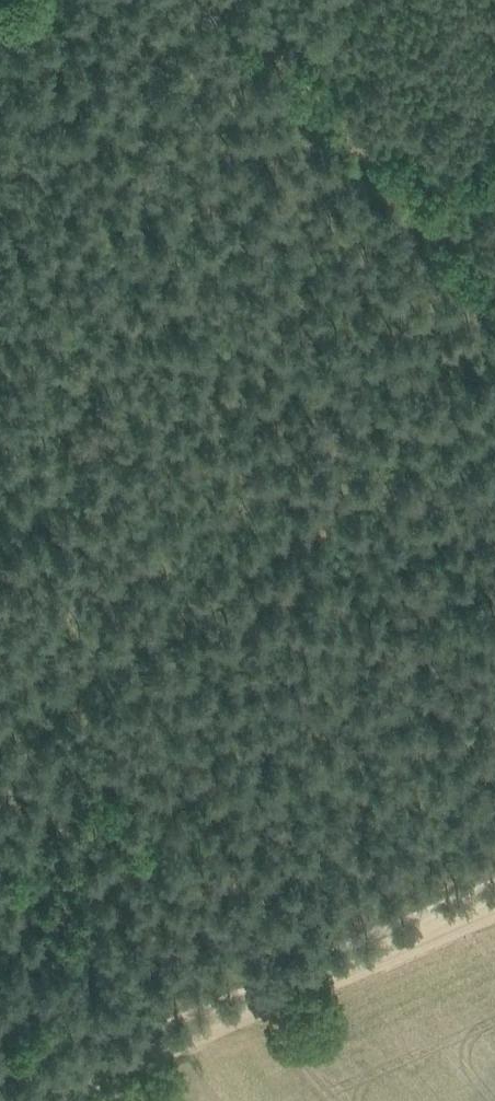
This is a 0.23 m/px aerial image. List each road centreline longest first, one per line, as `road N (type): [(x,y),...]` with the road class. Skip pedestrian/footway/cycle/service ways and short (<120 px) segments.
road 1 (track): [(39,1100),(494,901)]
road 2 (track): [(494,295),(210,0)]

